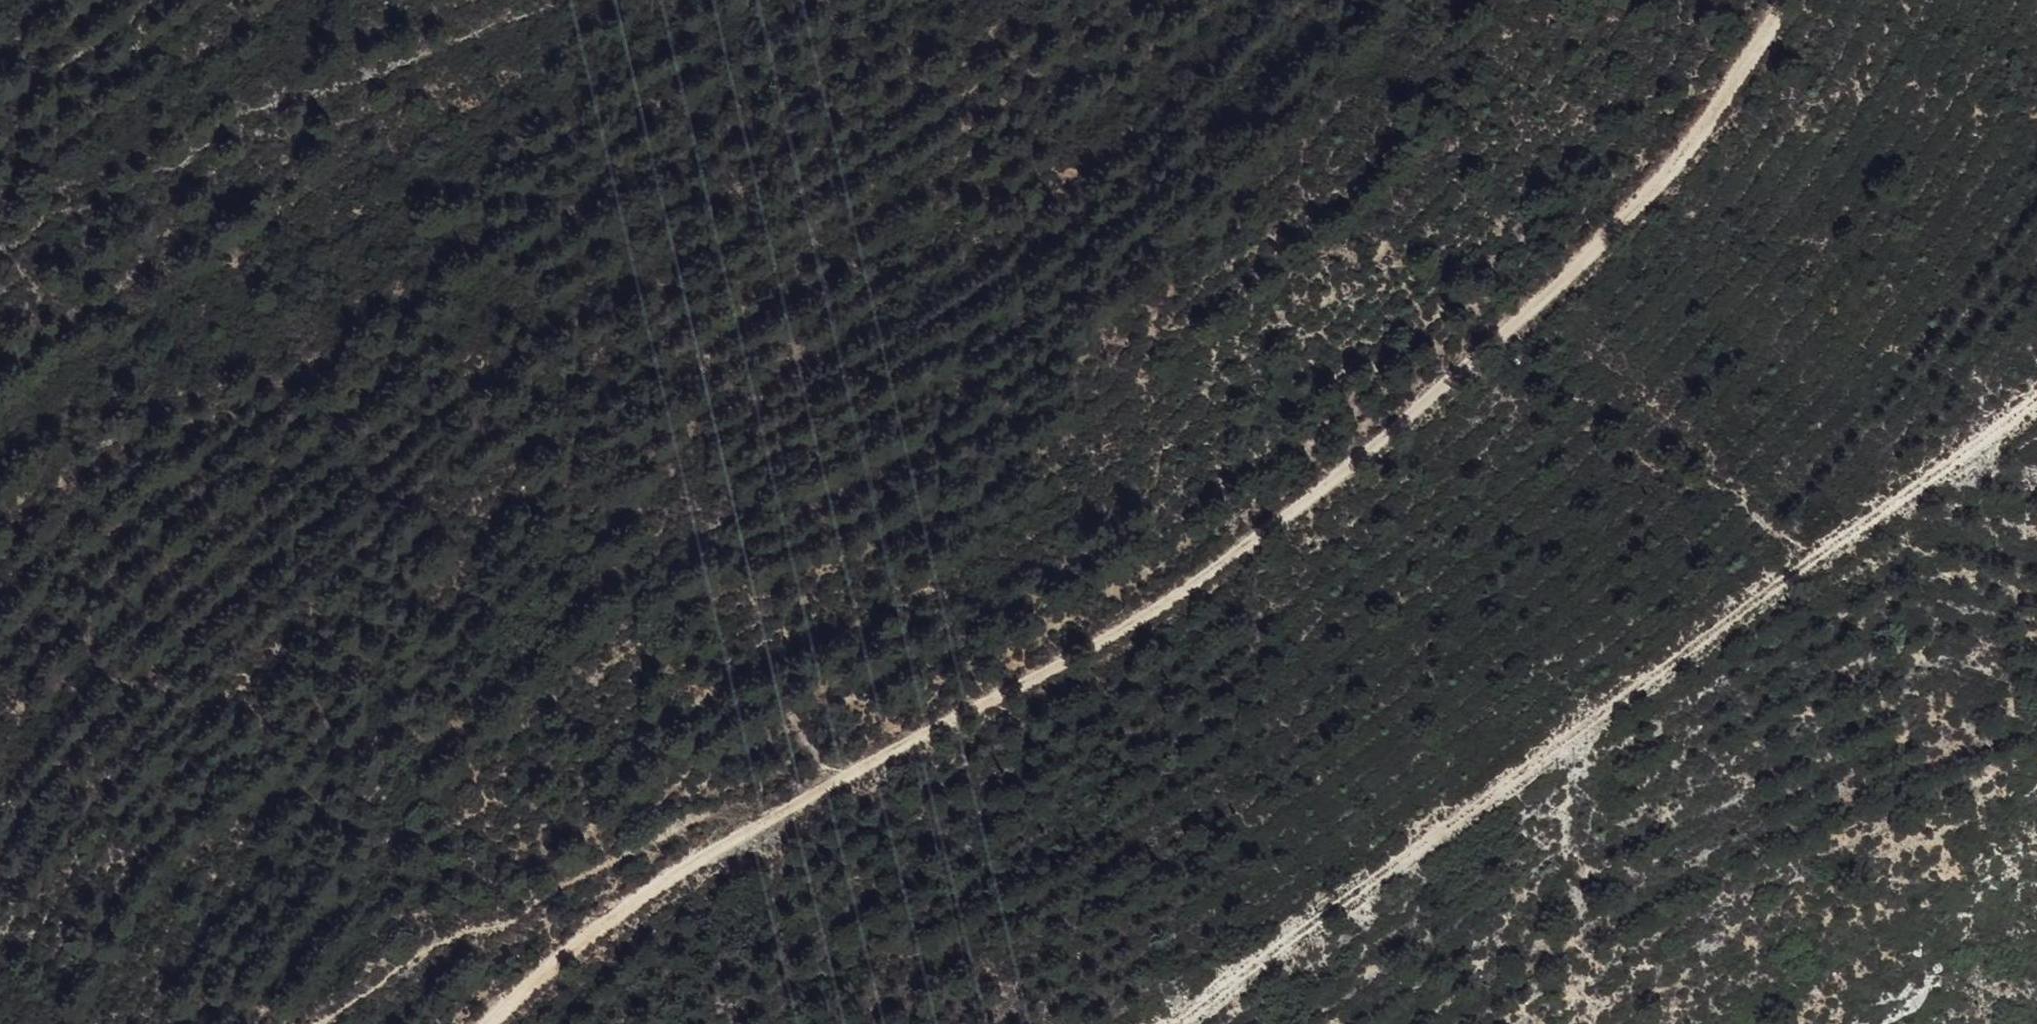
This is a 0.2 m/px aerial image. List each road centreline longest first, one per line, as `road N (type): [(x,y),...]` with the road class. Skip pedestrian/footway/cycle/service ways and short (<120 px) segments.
road 1 (track): [(1788,0),(1704,133),(1602,246),(1293,508),(1090,646),(779,810),(576,944),(491,1023)]

